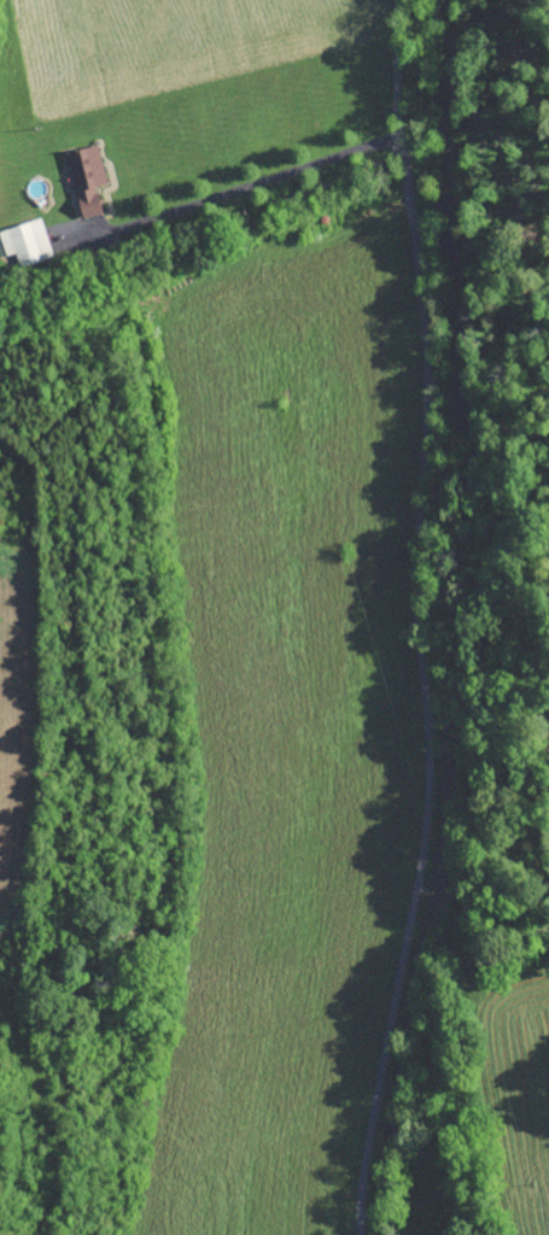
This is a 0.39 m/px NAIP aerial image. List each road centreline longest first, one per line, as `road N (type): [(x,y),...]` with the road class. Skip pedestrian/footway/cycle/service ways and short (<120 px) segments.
road 1 (residential): [(361,1234),(364,1163),(427,797),(415,607),(426,375),(393,0)]

